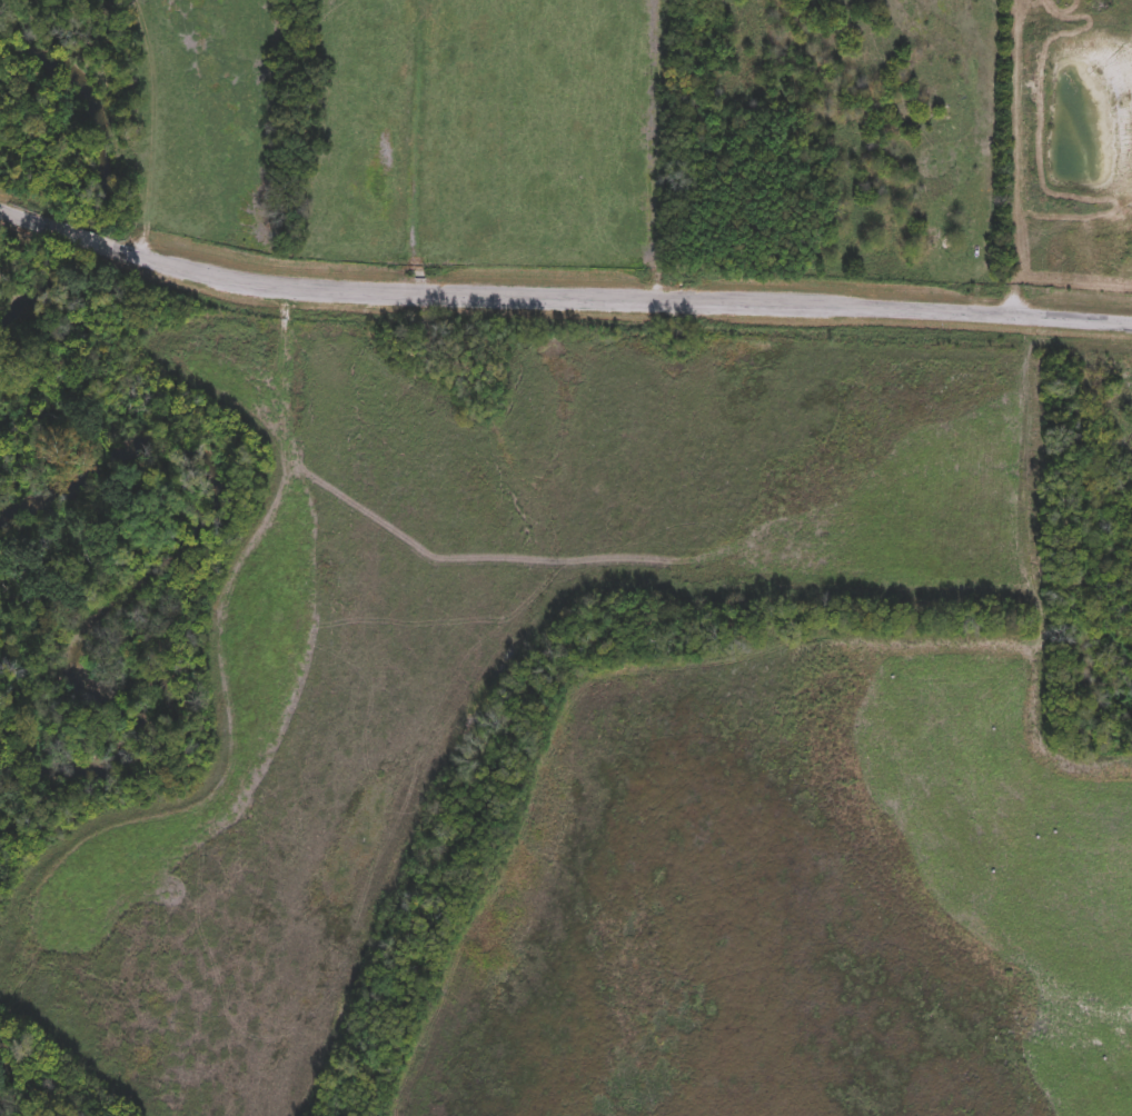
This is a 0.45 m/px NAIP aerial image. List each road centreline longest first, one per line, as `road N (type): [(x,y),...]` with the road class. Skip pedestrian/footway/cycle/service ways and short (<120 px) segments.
road 1 (residential): [(0,207),(241,280),(1131,324)]

